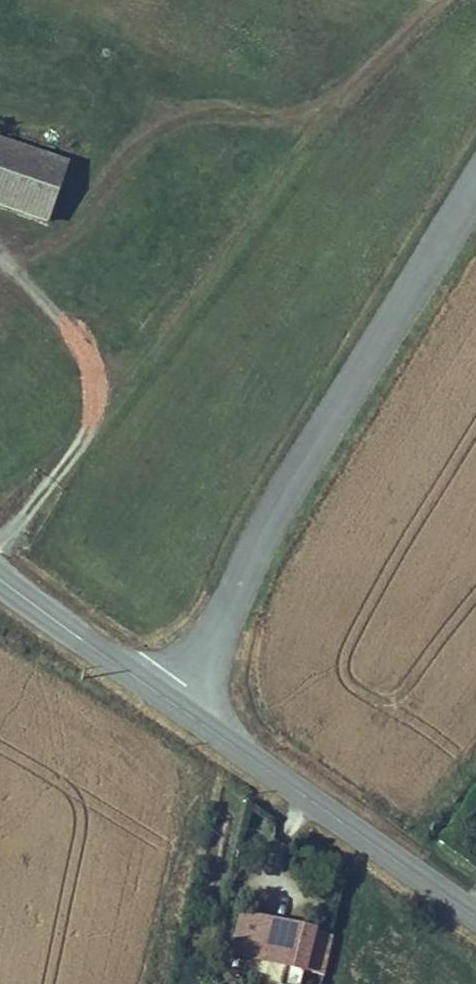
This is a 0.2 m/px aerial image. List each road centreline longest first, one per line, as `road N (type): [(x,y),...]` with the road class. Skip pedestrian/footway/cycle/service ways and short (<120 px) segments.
road 1 (track): [(0,520),(410,23),(442,0)]
road 2 (secondary): [(475,917),(0,572)]

